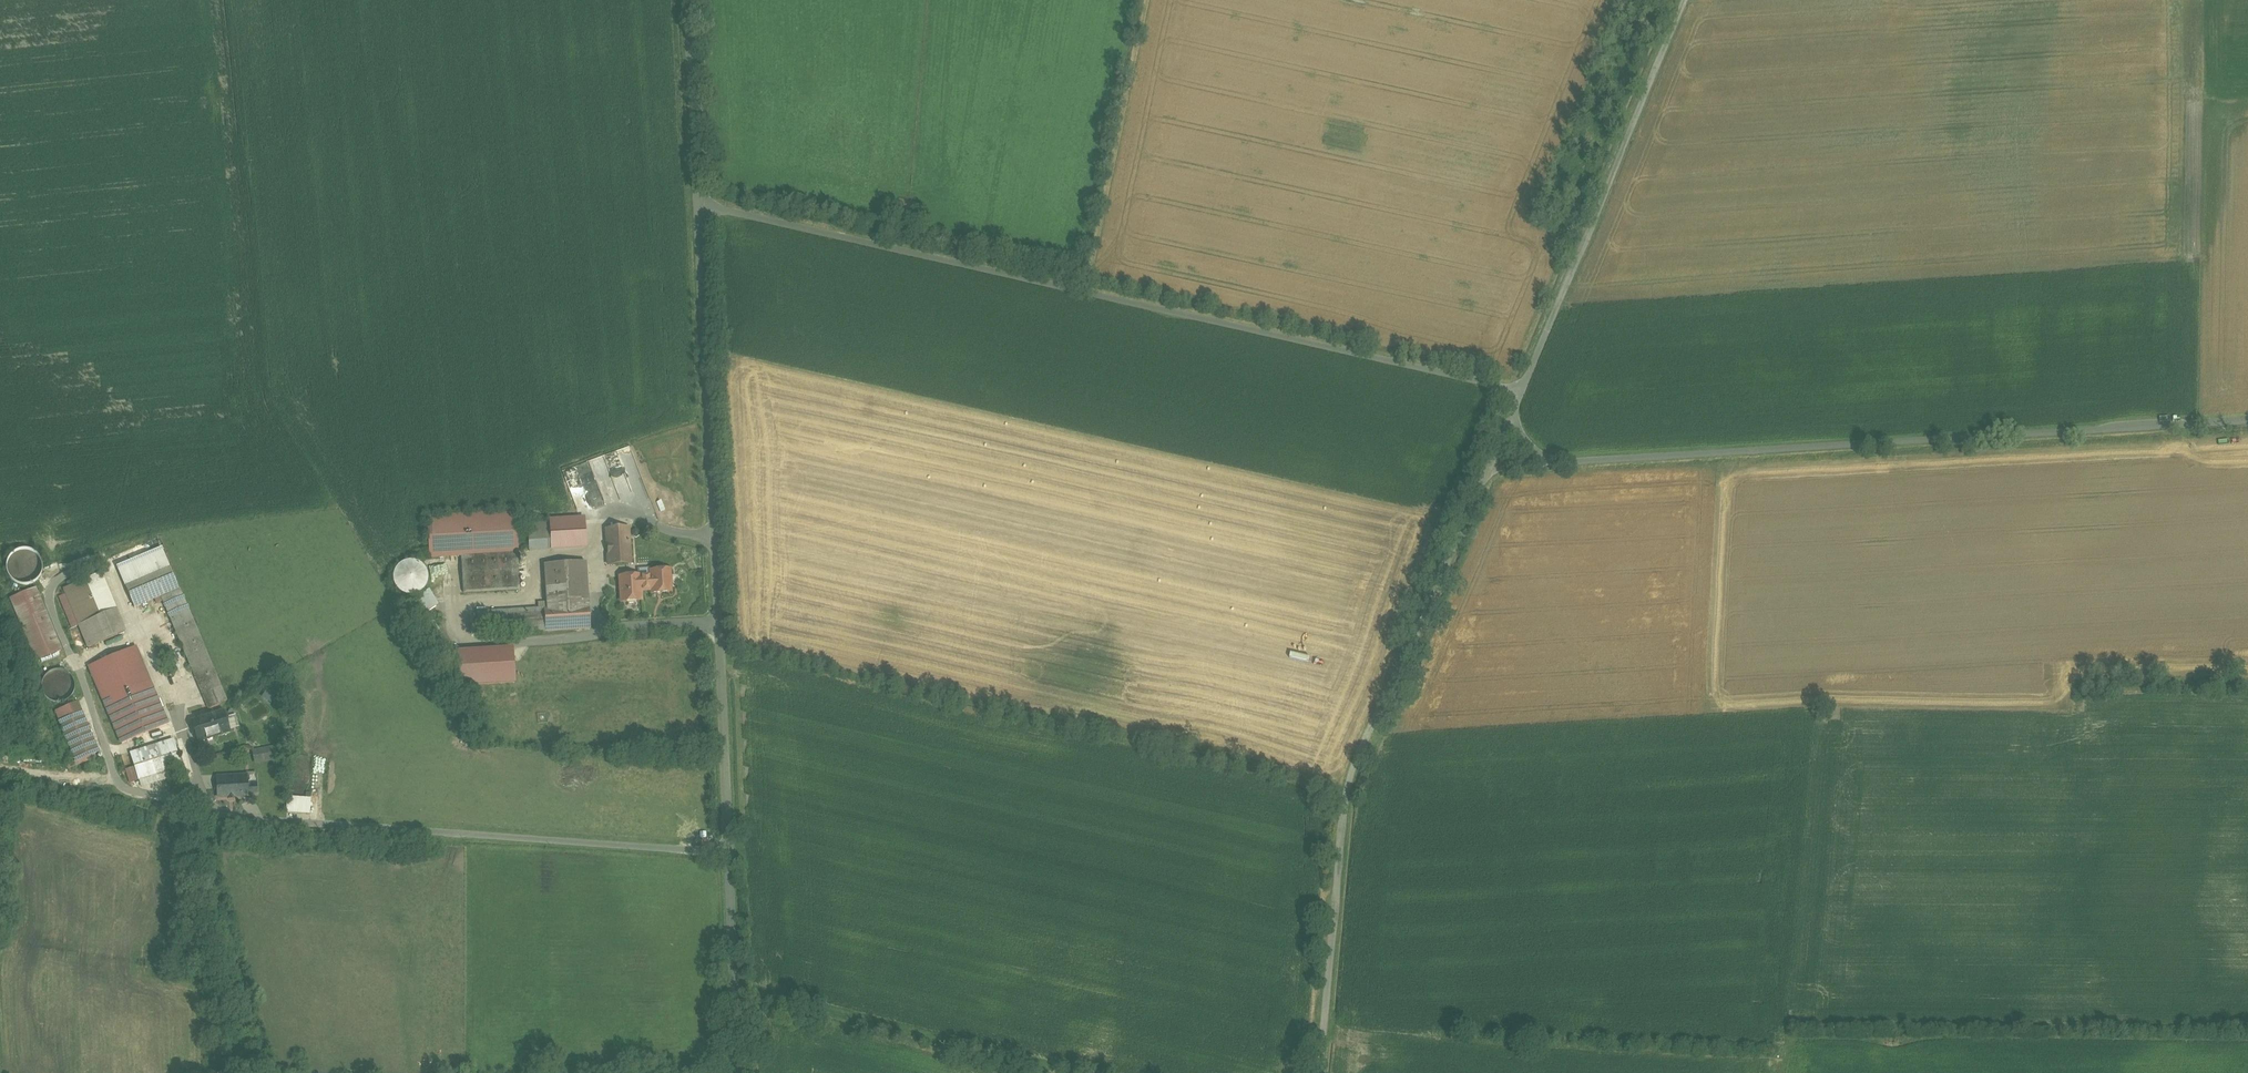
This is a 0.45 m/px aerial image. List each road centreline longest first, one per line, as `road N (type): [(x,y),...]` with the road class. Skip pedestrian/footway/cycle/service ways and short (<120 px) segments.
road 1 (track): [(1684,0),(1347,791),(1321,1072)]
road 2 (unclassified): [(741,1072),(701,209)]
road 3 (unclassified): [(1521,391),(701,209)]
road 4 (unclassified): [(2247,424),(1552,462),(1521,435),(1513,410)]
road 5 (unclassified): [(701,209),(691,0)]

